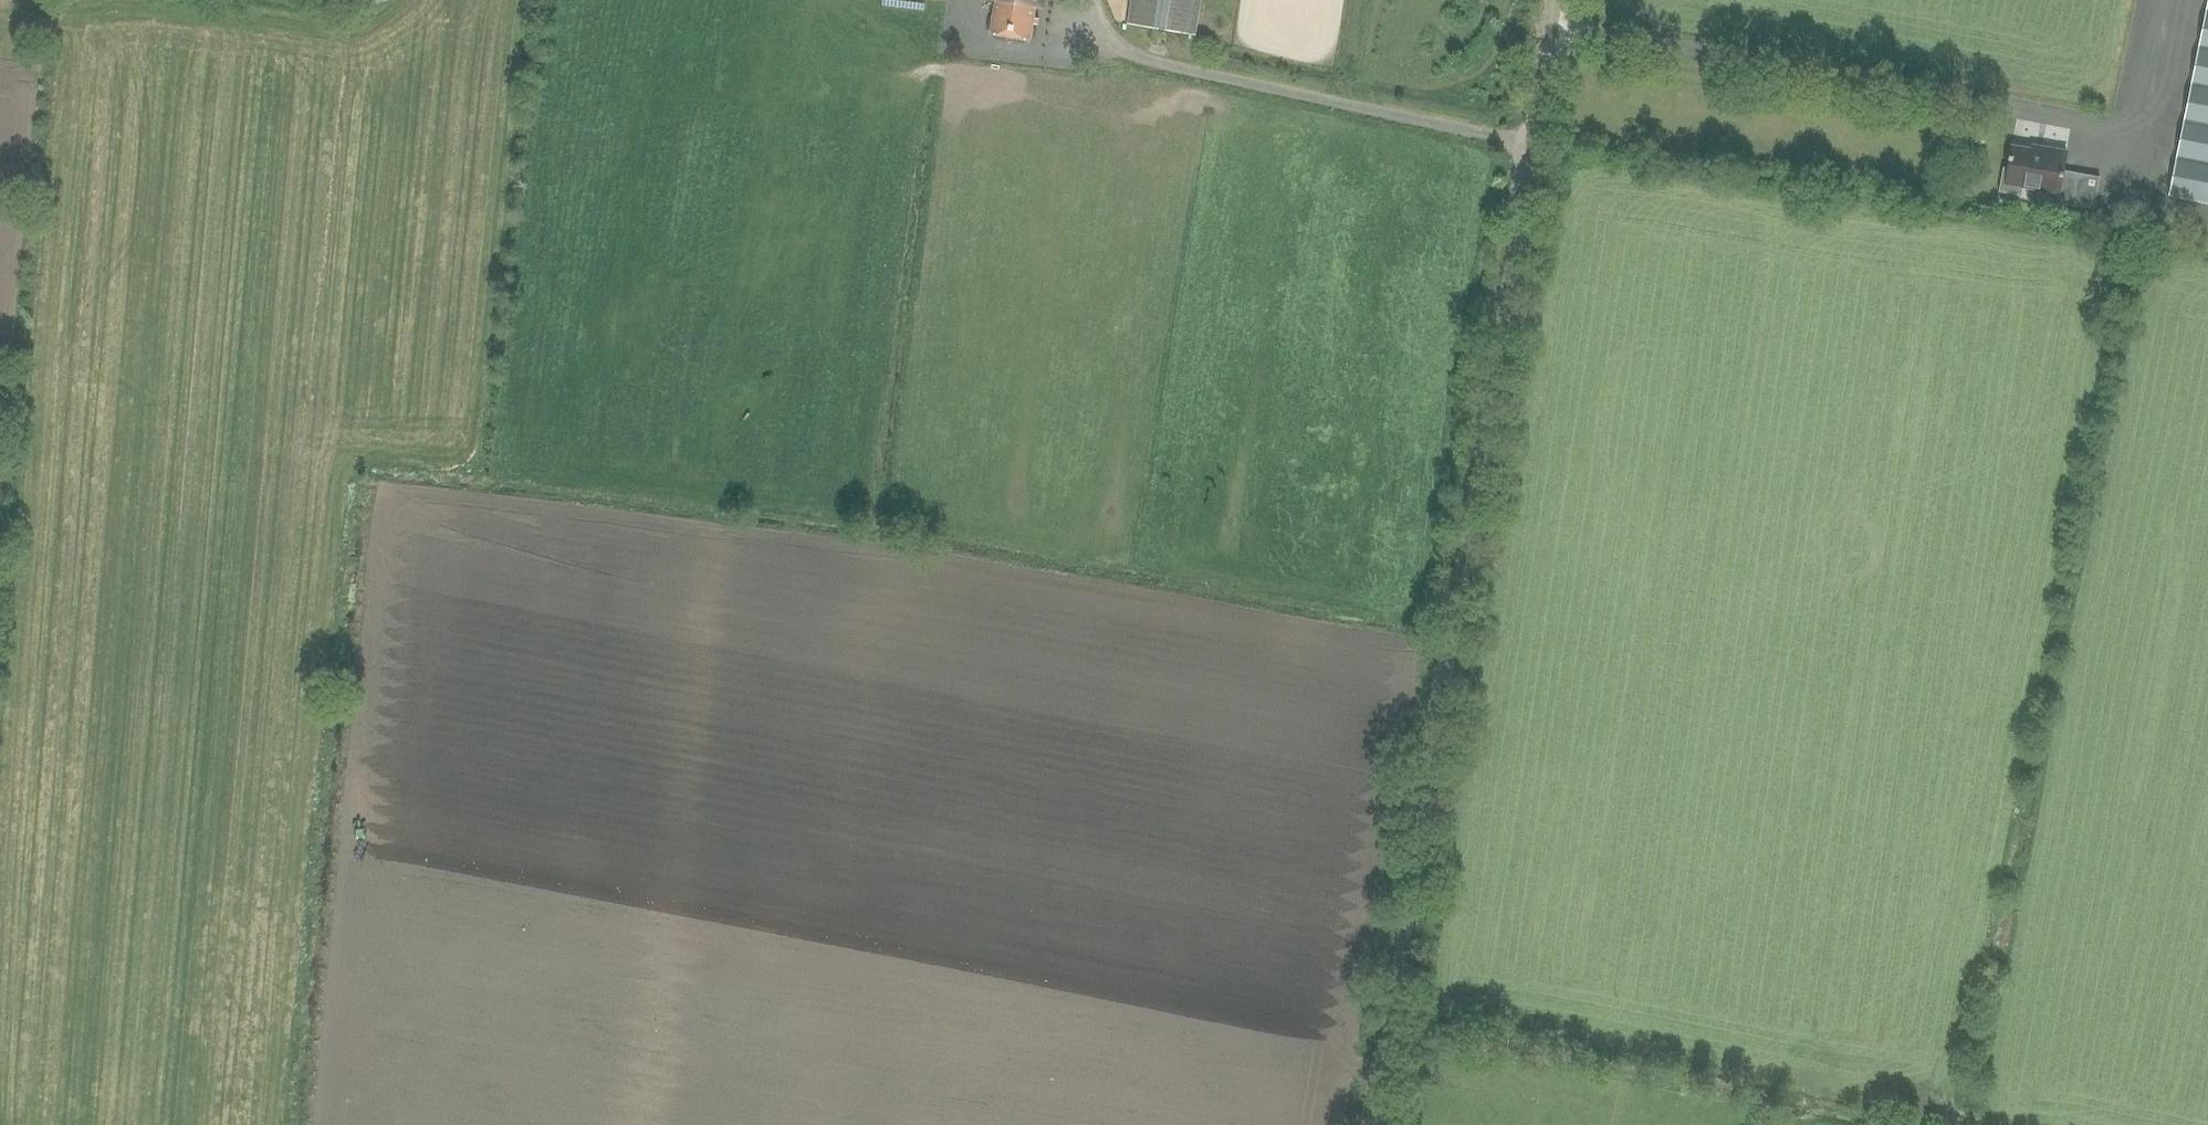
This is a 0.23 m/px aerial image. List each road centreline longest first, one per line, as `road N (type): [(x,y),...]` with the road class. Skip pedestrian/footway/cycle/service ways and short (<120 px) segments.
road 1 (unclassified): [(1374,1124),(1553,0)]

